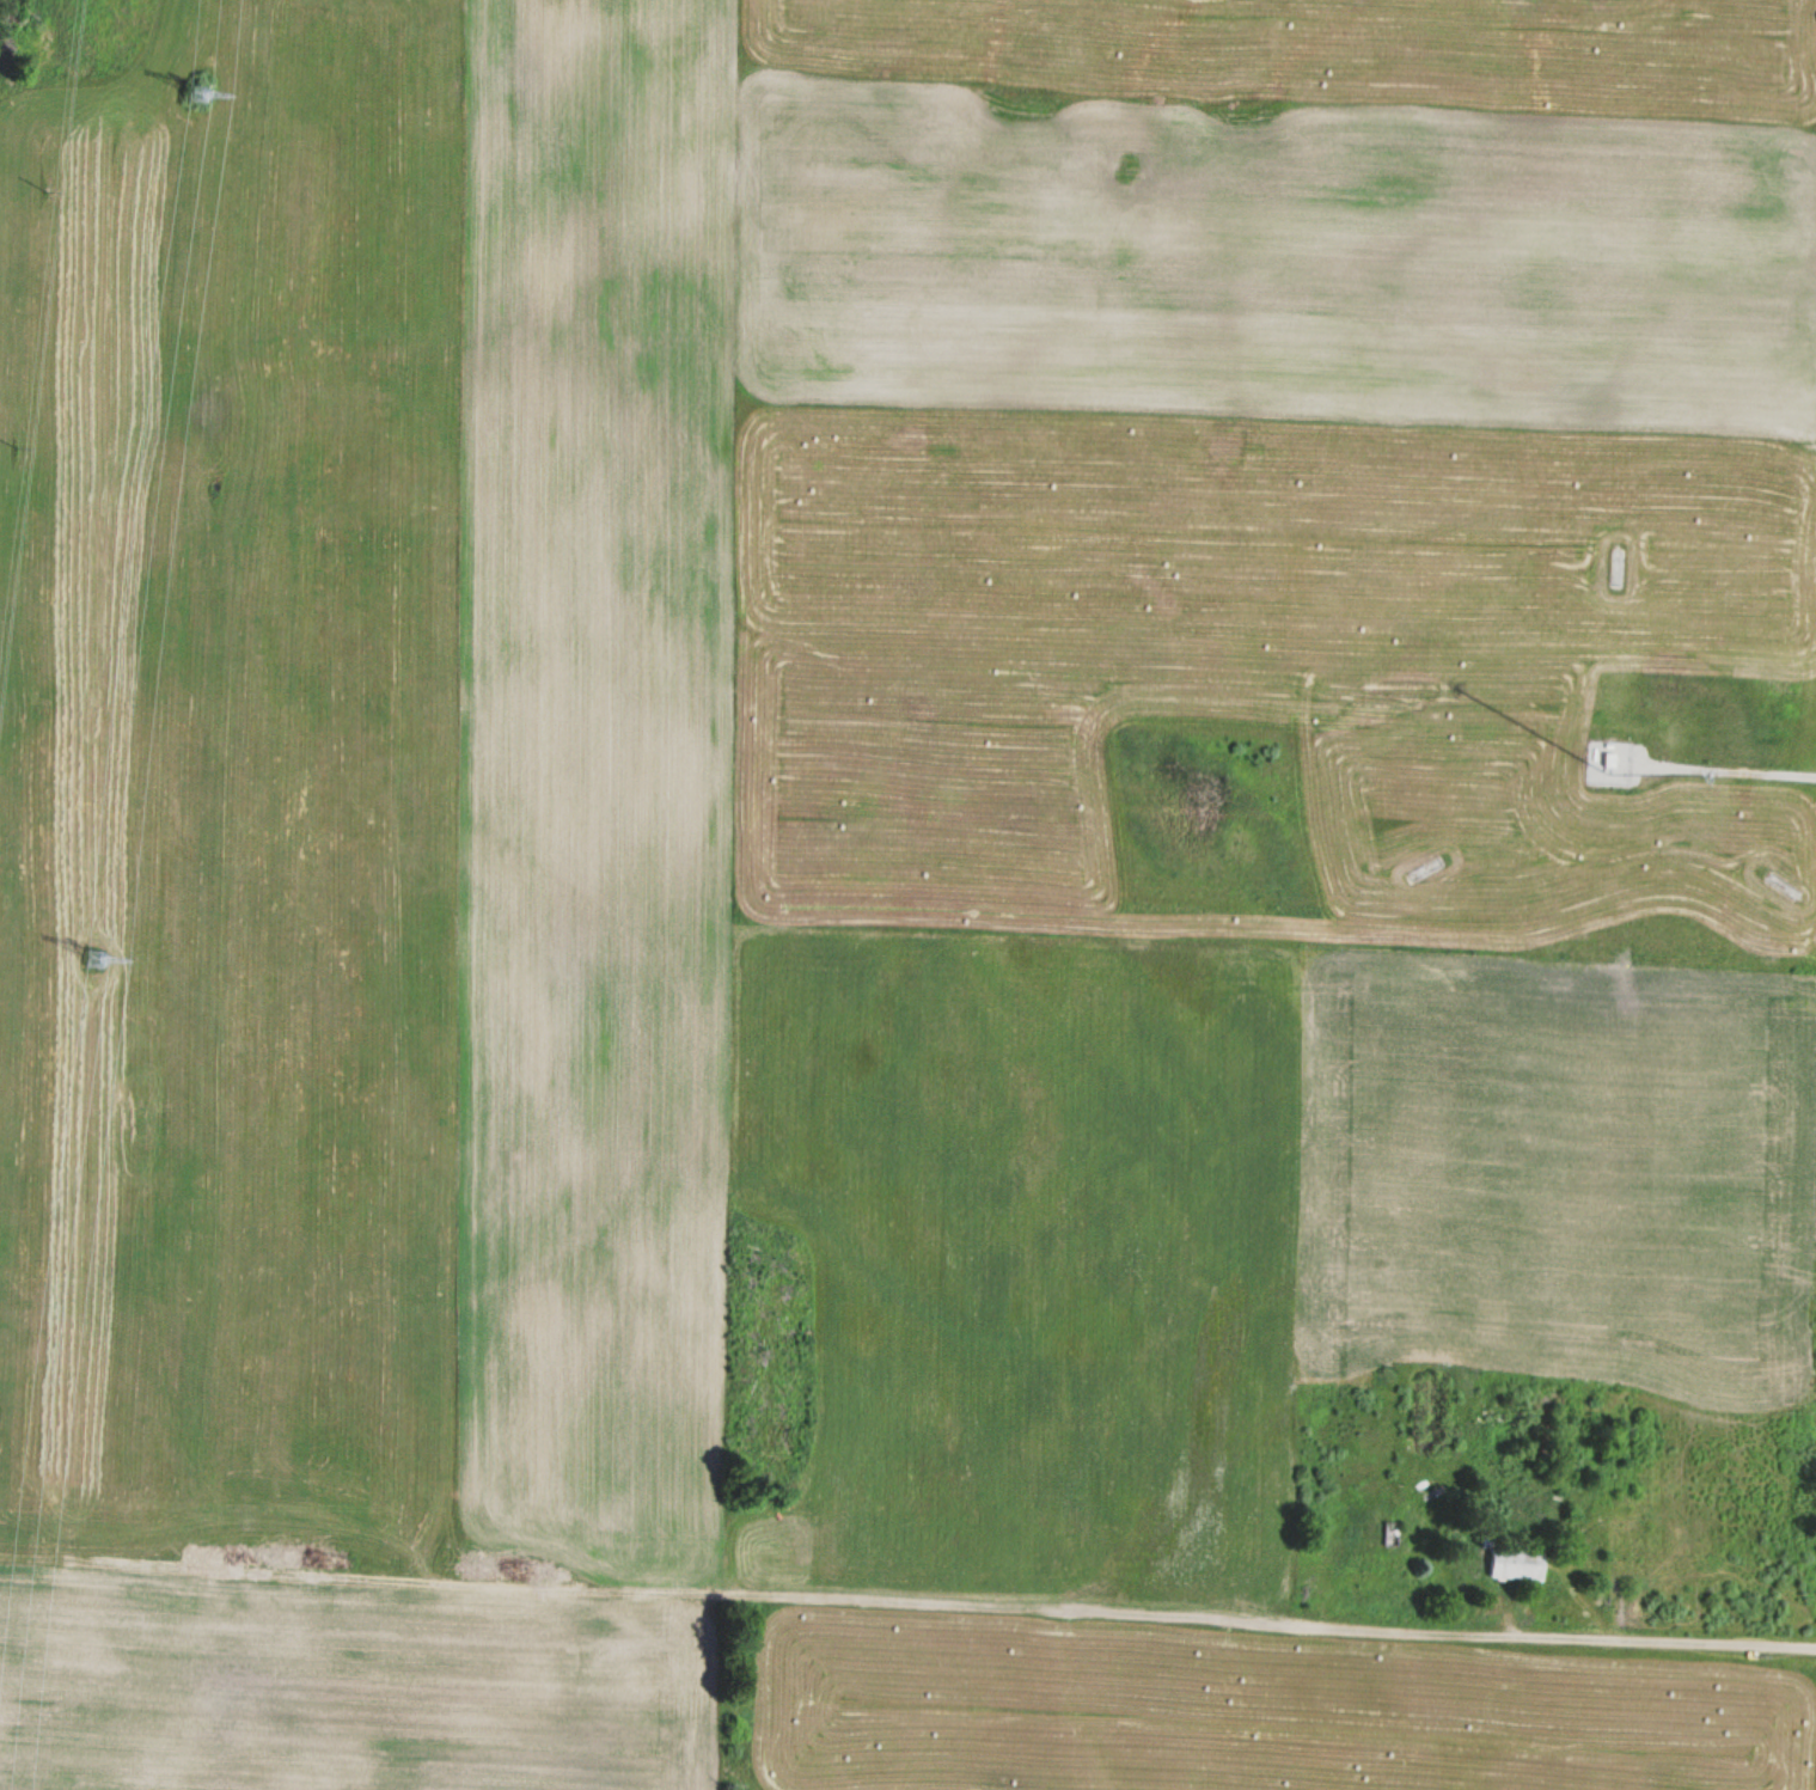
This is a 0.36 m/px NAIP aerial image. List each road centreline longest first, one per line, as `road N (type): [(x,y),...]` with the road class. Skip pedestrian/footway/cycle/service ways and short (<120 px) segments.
road 1 (residential): [(1815,1645),(1046,1603)]

